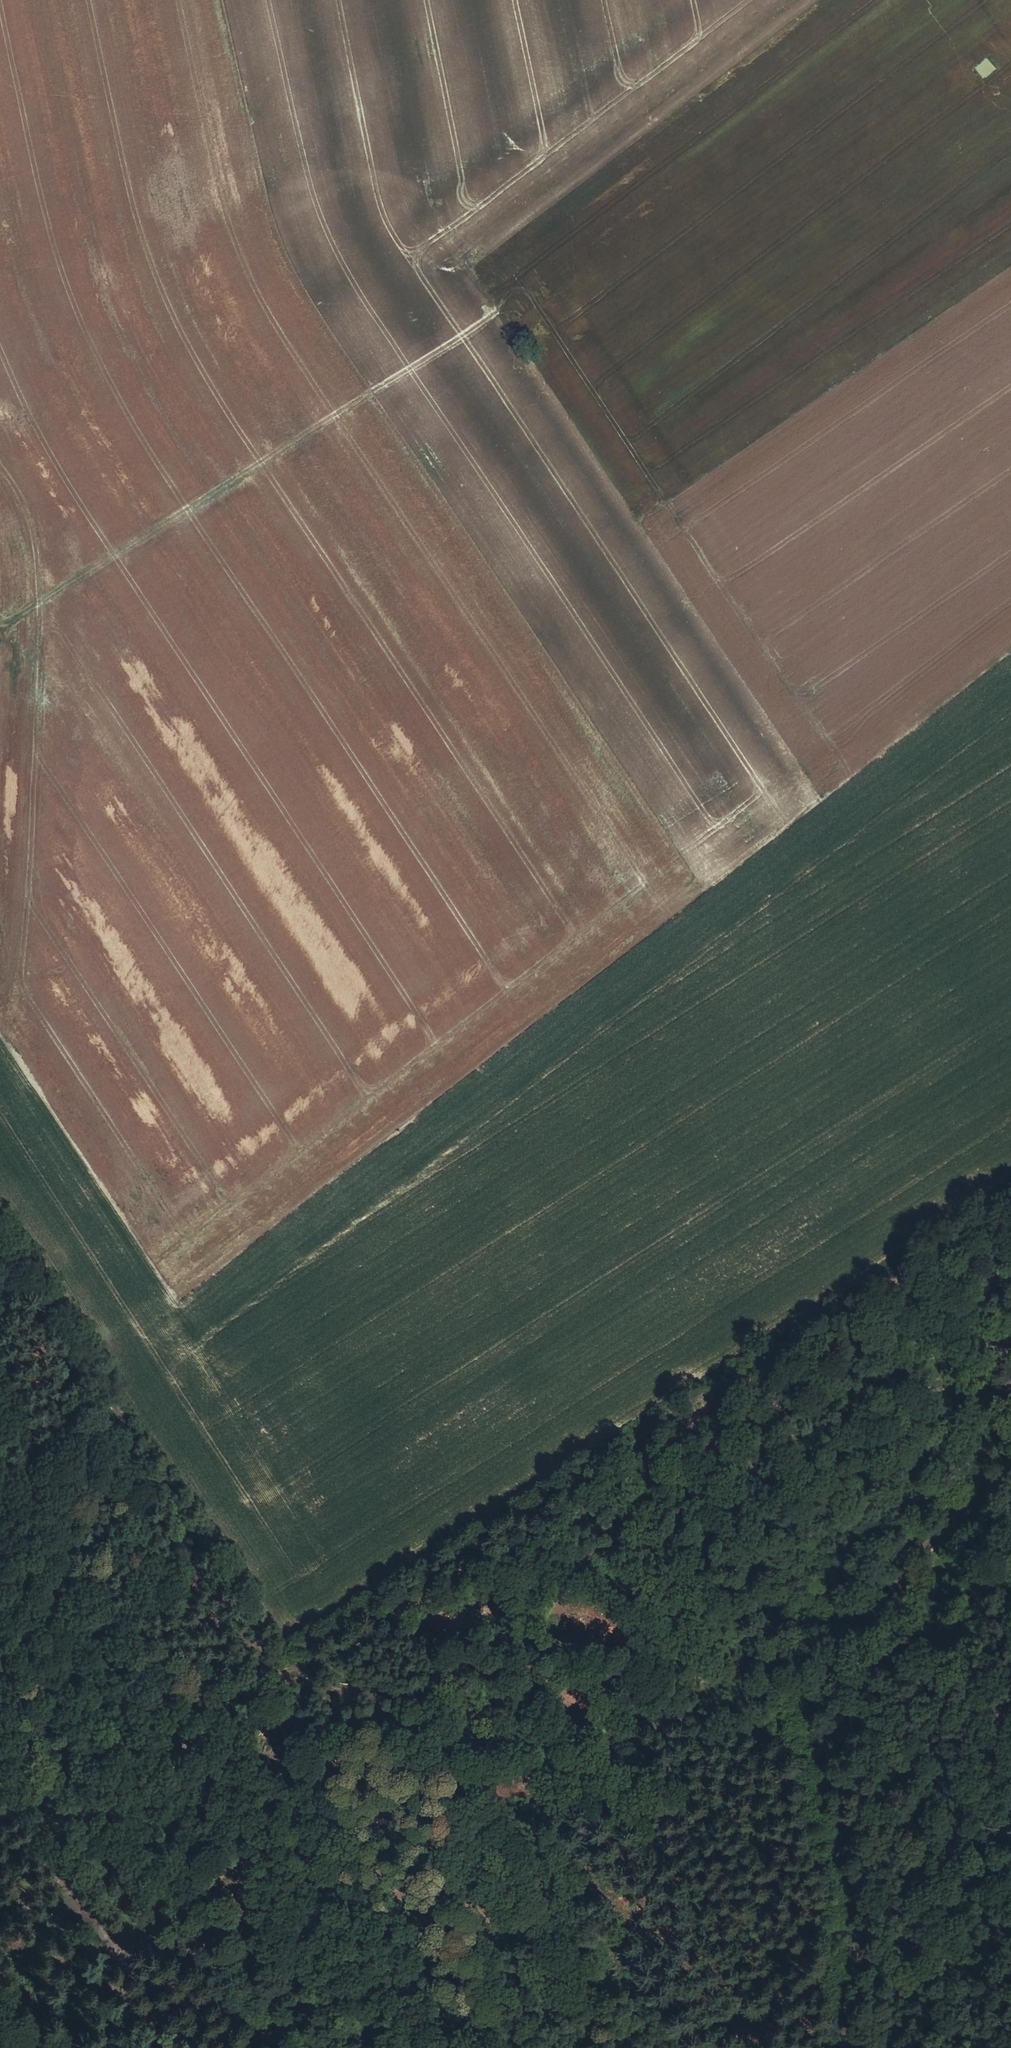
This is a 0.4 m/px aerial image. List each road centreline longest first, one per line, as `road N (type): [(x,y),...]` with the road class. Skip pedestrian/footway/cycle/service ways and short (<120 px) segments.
road 1 (track): [(0,1764),(159,2032)]
road 2 (track): [(0,1953),(159,2032),(169,2047)]

